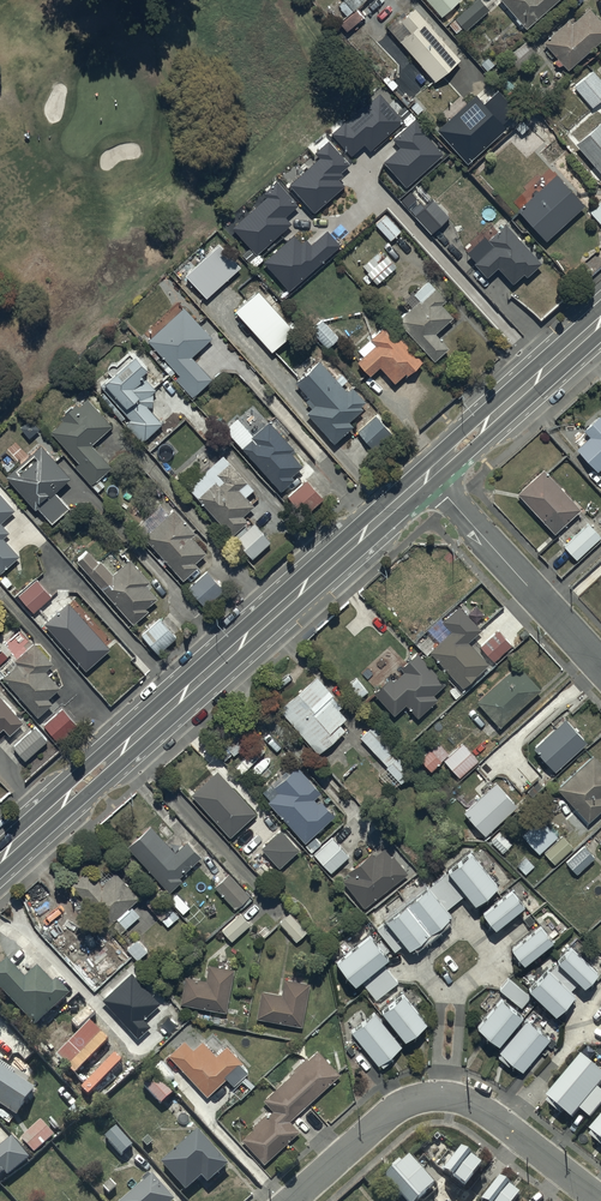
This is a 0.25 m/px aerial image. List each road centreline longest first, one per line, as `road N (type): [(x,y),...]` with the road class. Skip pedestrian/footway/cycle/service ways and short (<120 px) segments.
road 1 (secondary): [(428,477),(0,858)]
road 2 (residential): [(293,1200),(389,1116),(440,1100),(471,1106),(595,1200)]
road 3 (residential): [(428,477),(600,664)]
road 4 (secondary): [(600,321),(428,477)]

